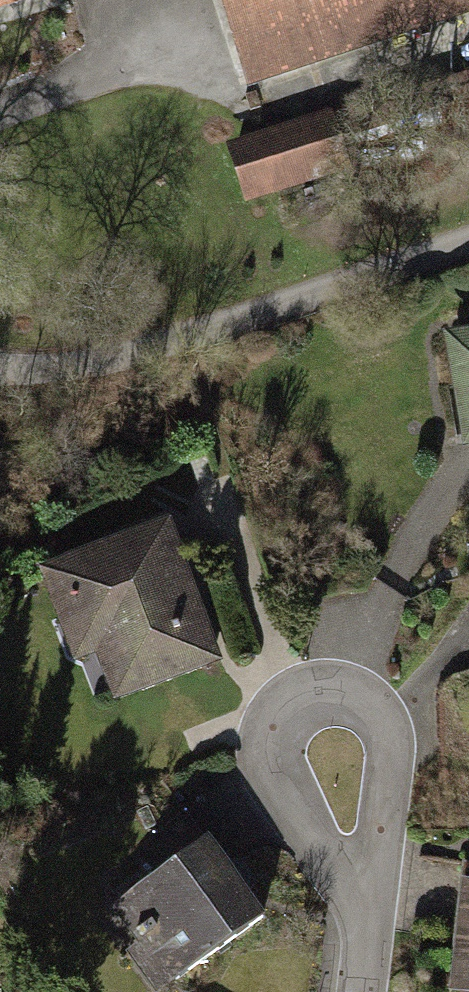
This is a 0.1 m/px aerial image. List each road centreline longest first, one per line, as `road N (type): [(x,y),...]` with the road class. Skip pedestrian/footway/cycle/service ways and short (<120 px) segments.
road 1 (track): [(0,113),(146,59),(250,99),(468,44)]
road 2 (track): [(0,366),(67,365),(141,350),(468,243)]
road 3 (residential): [(392,752),(384,713),(372,697),(335,681),(295,690),(269,721),(265,741),(275,780),(373,927)]
road 4 (residential): [(373,927),(392,752)]

